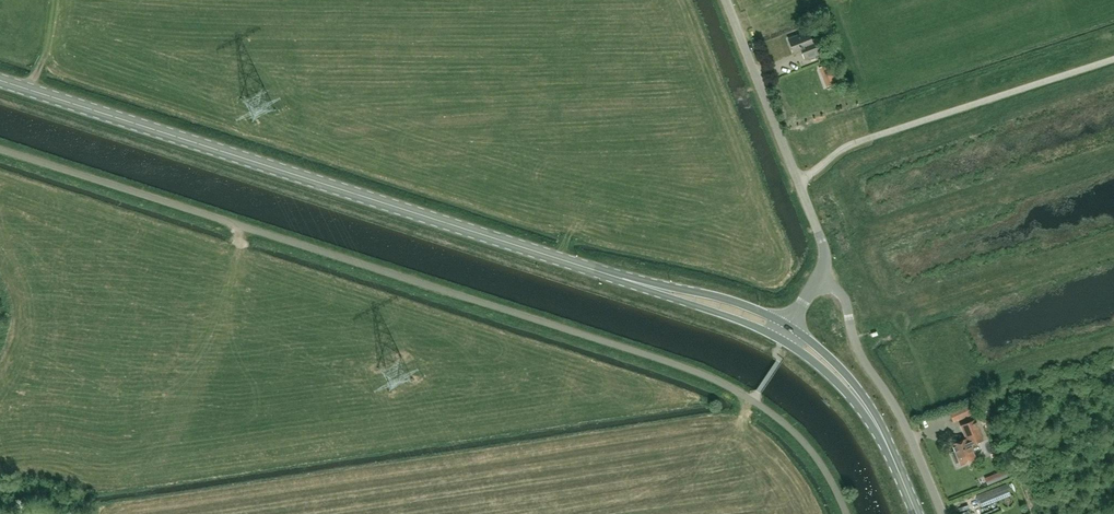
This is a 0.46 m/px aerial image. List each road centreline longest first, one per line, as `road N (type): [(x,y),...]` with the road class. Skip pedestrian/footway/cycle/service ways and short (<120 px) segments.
road 1 (unclassified): [(847,513),(801,439),(705,375),(0,149)]
road 2 (primary): [(622,278),(0,80)]
road 3 (unclassified): [(817,278),(824,246),(726,0)]
road 4 (unclassified): [(817,278),(845,299),(856,344),(901,418),(942,513)]
road 5 (primary): [(788,325),(722,297),(622,278)]
road 6 (primary): [(622,278),(780,338)]
road 7 (primary): [(887,443),(849,377),(788,325)]
road 8 (primary): [(780,338),(833,378),(887,443)]

